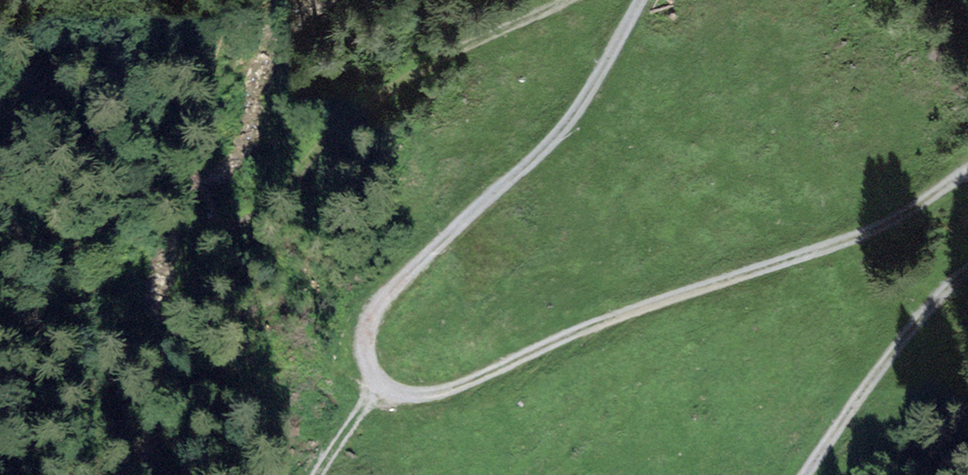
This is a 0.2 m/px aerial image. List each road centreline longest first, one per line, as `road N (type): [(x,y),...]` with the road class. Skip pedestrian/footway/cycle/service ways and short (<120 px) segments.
road 1 (track): [(645,0),(572,118),(370,316),(369,361),(394,394),(434,397),(573,333),(848,237),(967,168)]
road 2 (track): [(559,0),(422,72),(344,127),(223,243),(191,249),(165,238)]
road 3 (track): [(967,266),(928,305),(806,474)]
road 4 (track): [(372,368),(360,421),(318,474)]

